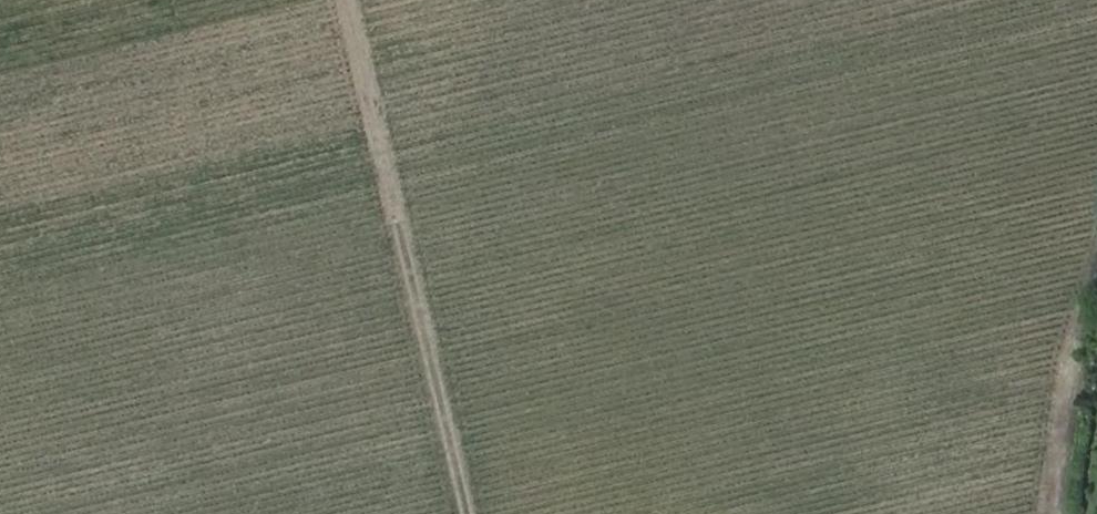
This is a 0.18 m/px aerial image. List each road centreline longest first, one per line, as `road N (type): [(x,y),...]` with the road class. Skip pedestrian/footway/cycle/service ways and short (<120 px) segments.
road 1 (track): [(348,0),(466,513)]
road 2 (track): [(1096,285),(1078,348),(1052,513)]

